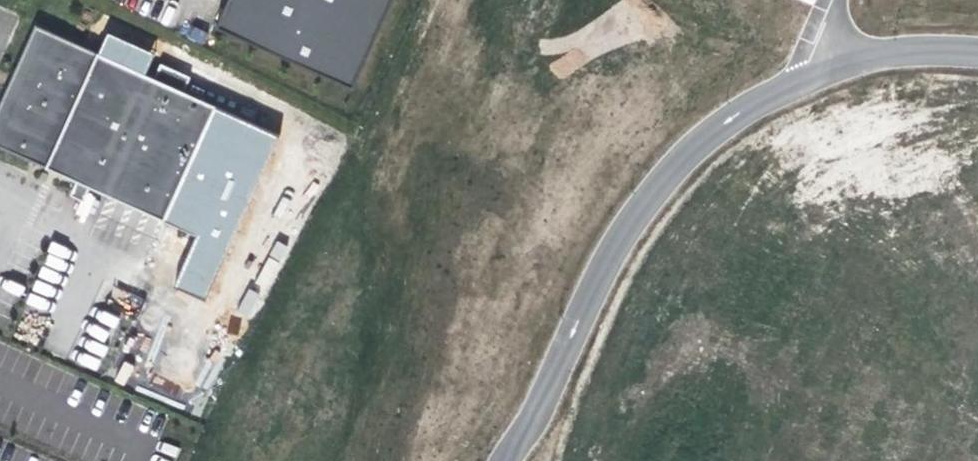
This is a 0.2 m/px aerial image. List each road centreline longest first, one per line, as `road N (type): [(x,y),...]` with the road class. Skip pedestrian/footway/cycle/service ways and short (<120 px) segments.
road 1 (unclassified): [(977,54),(882,53),(803,79),(722,126),(616,240),(507,460)]

